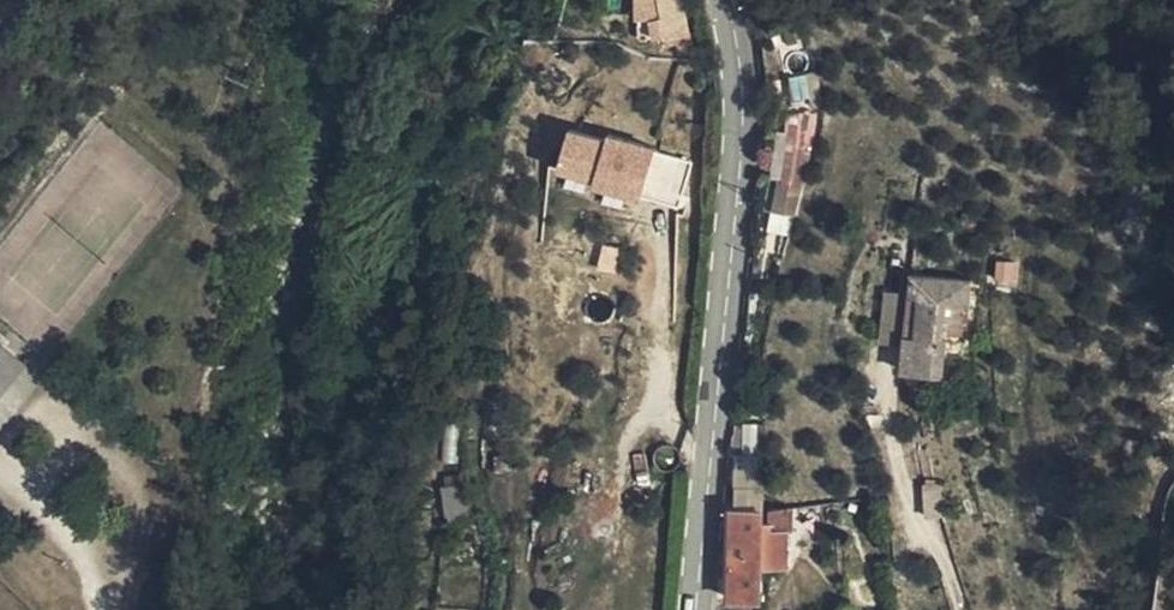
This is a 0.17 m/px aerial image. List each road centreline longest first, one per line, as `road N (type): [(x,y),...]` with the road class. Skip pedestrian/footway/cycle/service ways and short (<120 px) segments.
road 1 (tertiary): [(699,609),(744,89),(729,0)]

